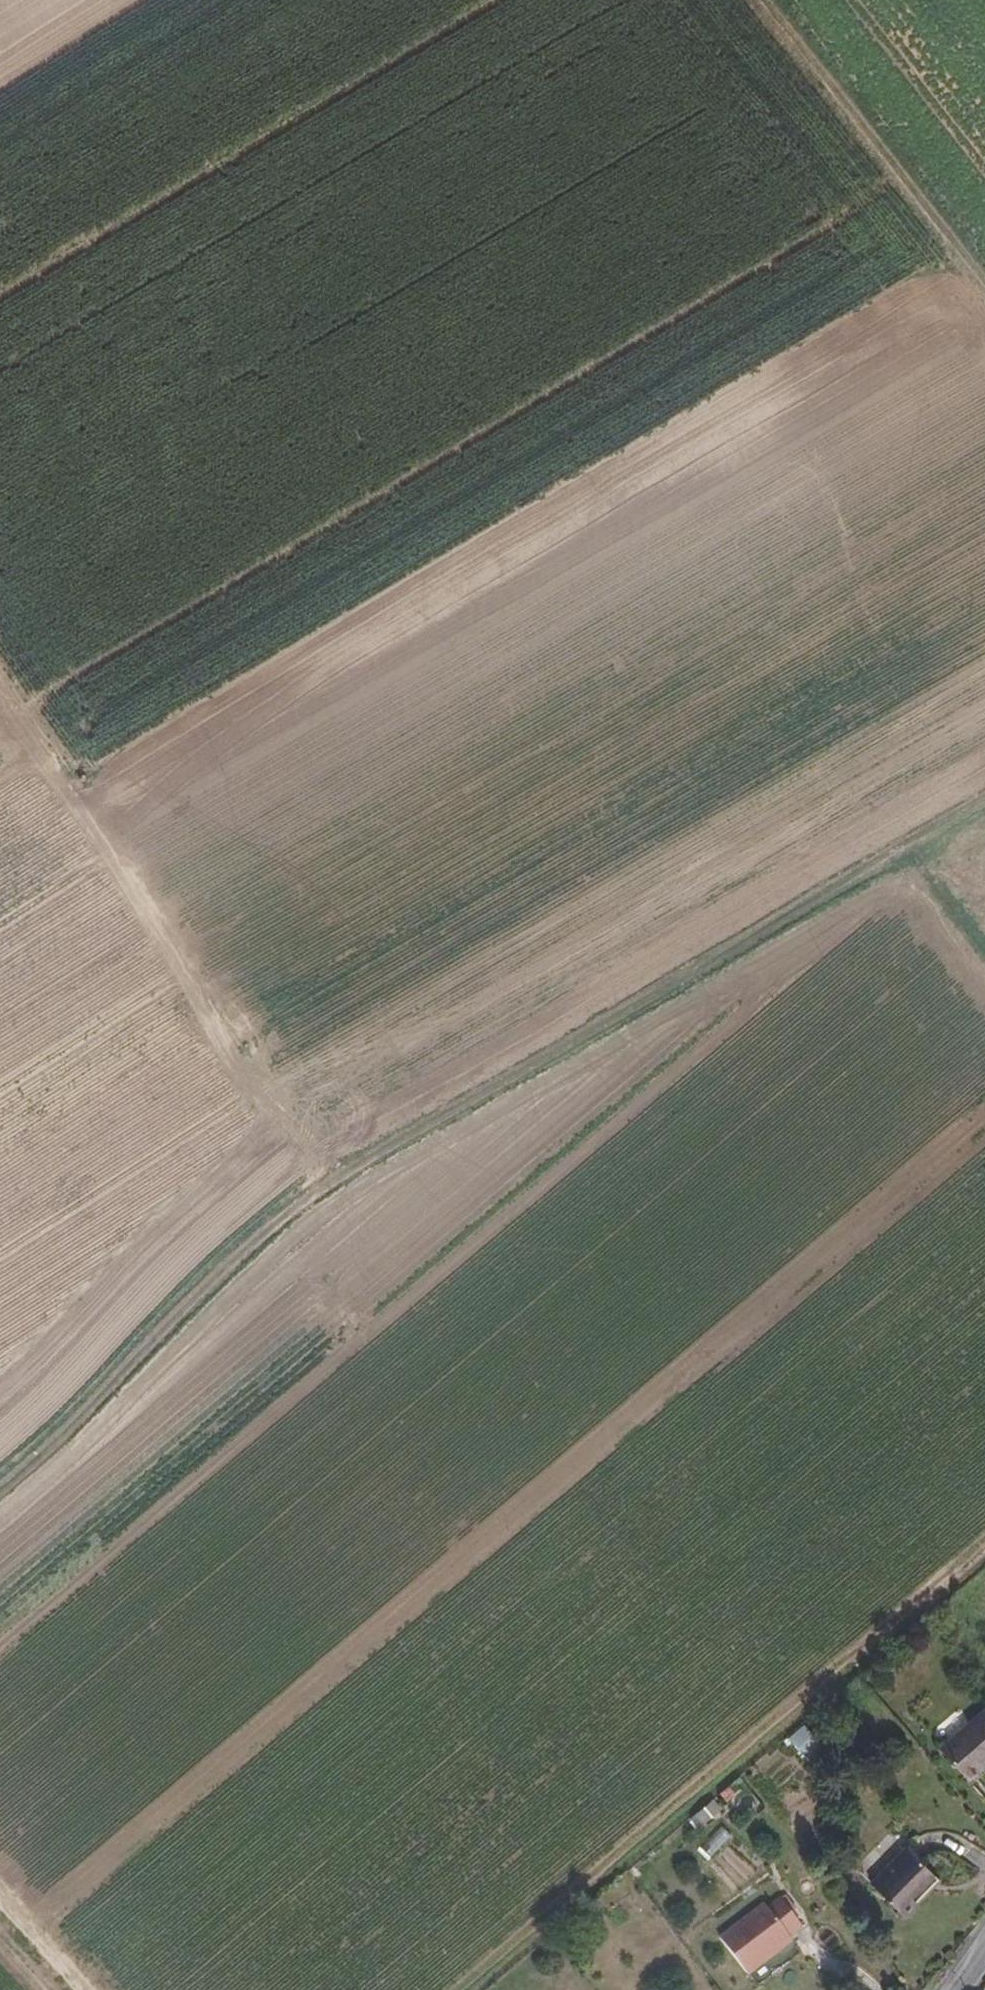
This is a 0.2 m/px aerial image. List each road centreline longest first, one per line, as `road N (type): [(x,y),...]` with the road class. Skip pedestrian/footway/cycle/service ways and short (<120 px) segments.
road 1 (track): [(984,790),(321,1188),(201,1296),(72,1434),(0,1492)]
road 2 (track): [(770,0),(984,275)]

